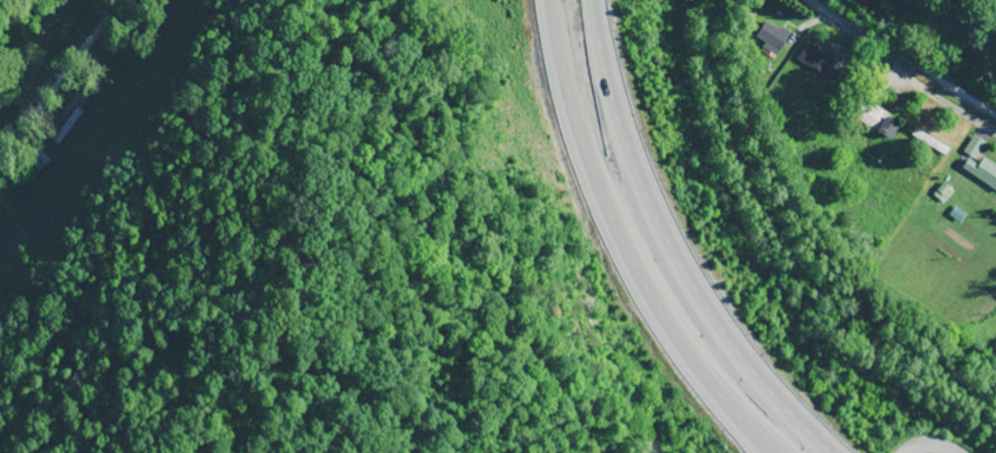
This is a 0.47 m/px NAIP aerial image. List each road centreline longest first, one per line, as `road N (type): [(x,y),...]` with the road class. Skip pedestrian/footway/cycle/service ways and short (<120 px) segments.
road 1 (trunk): [(822,452),(731,352),(658,234),(610,108),(587,0)]
road 2 (trunk): [(546,0),(586,165),(629,264),(715,398),(768,452)]
road 3 (residential): [(995,137),(823,15)]
road 4 (residential): [(121,0),(0,162)]

